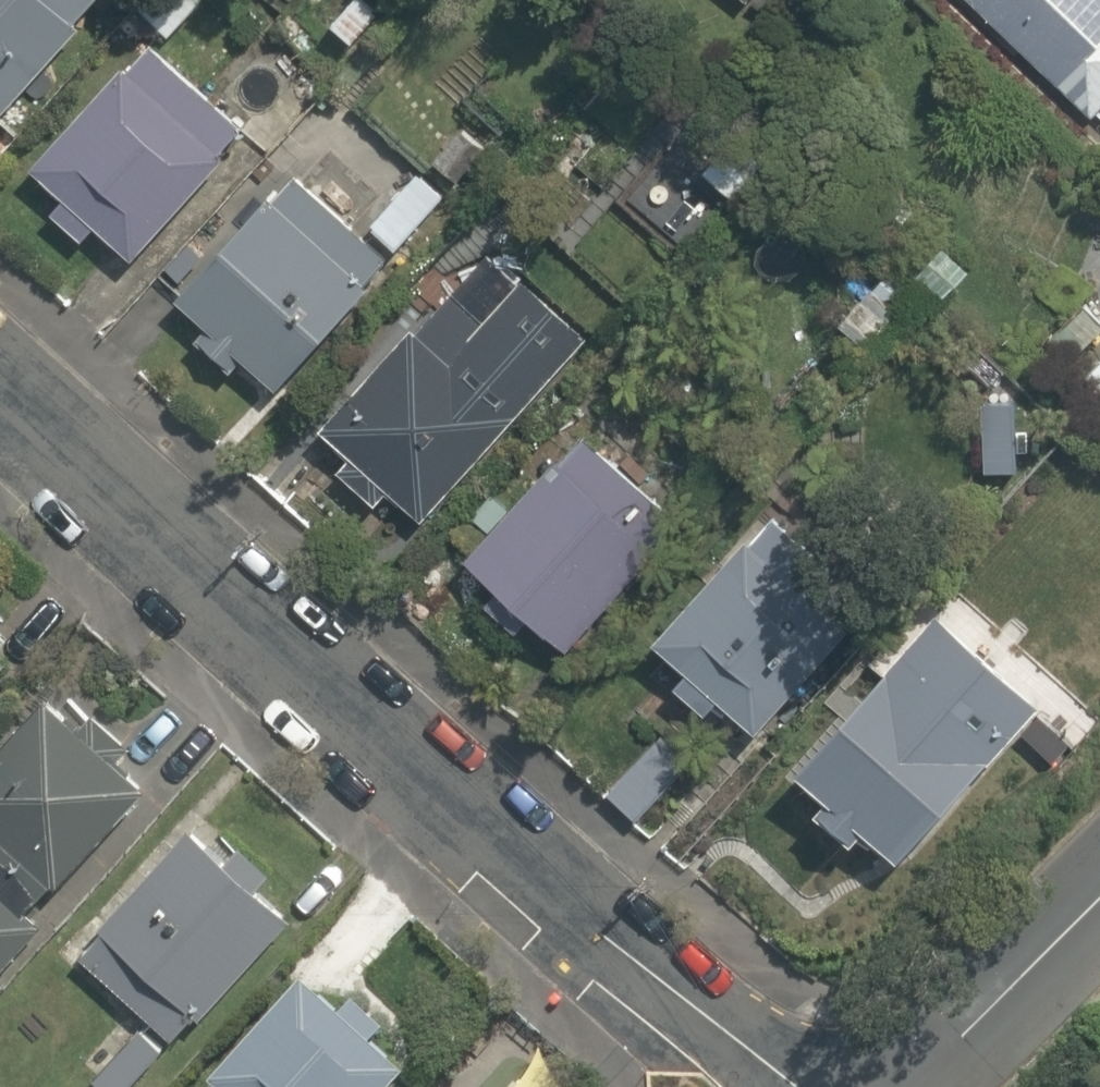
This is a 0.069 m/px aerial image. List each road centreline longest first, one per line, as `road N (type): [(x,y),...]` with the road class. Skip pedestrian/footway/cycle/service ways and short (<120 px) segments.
road 1 (residential): [(766,1086),(0,369)]
road 2 (residential): [(1099,906),(920,1086)]

